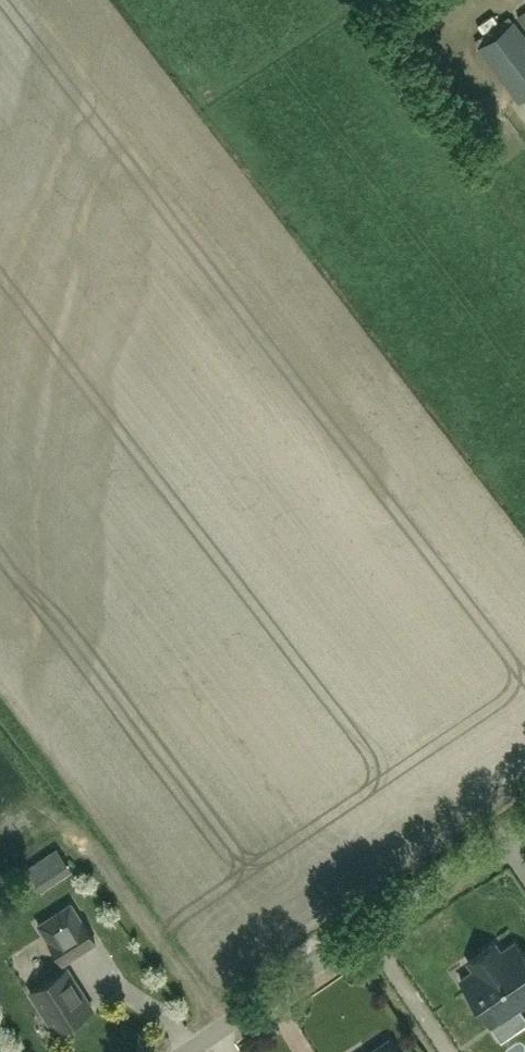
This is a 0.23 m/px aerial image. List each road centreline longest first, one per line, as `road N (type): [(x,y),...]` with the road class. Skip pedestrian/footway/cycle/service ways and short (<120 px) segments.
road 1 (tertiary): [(197,1051),(524,829)]

